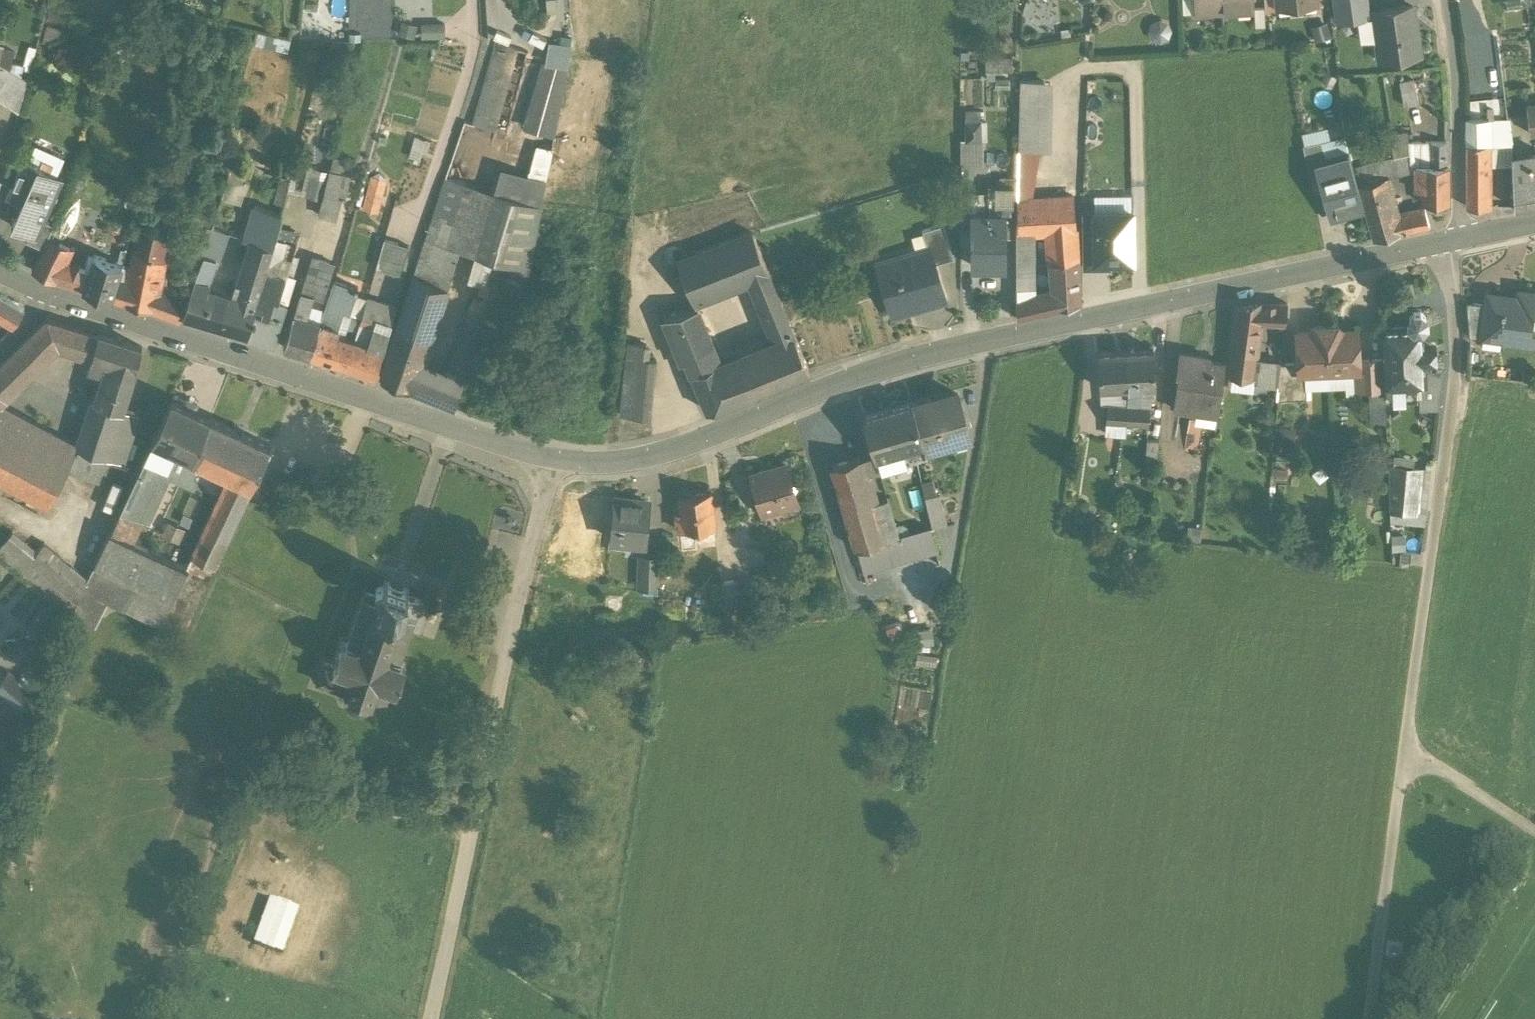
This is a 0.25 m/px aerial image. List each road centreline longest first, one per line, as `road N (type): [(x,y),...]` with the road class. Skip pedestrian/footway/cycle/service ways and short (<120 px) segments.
road 1 (tertiary): [(1460,241),(947,352),(689,446),(590,465),(448,430),(48,296)]
road 2 (residential): [(1460,241),(1445,0)]
road 3 (track): [(1401,768),(1440,771),(1534,833)]

